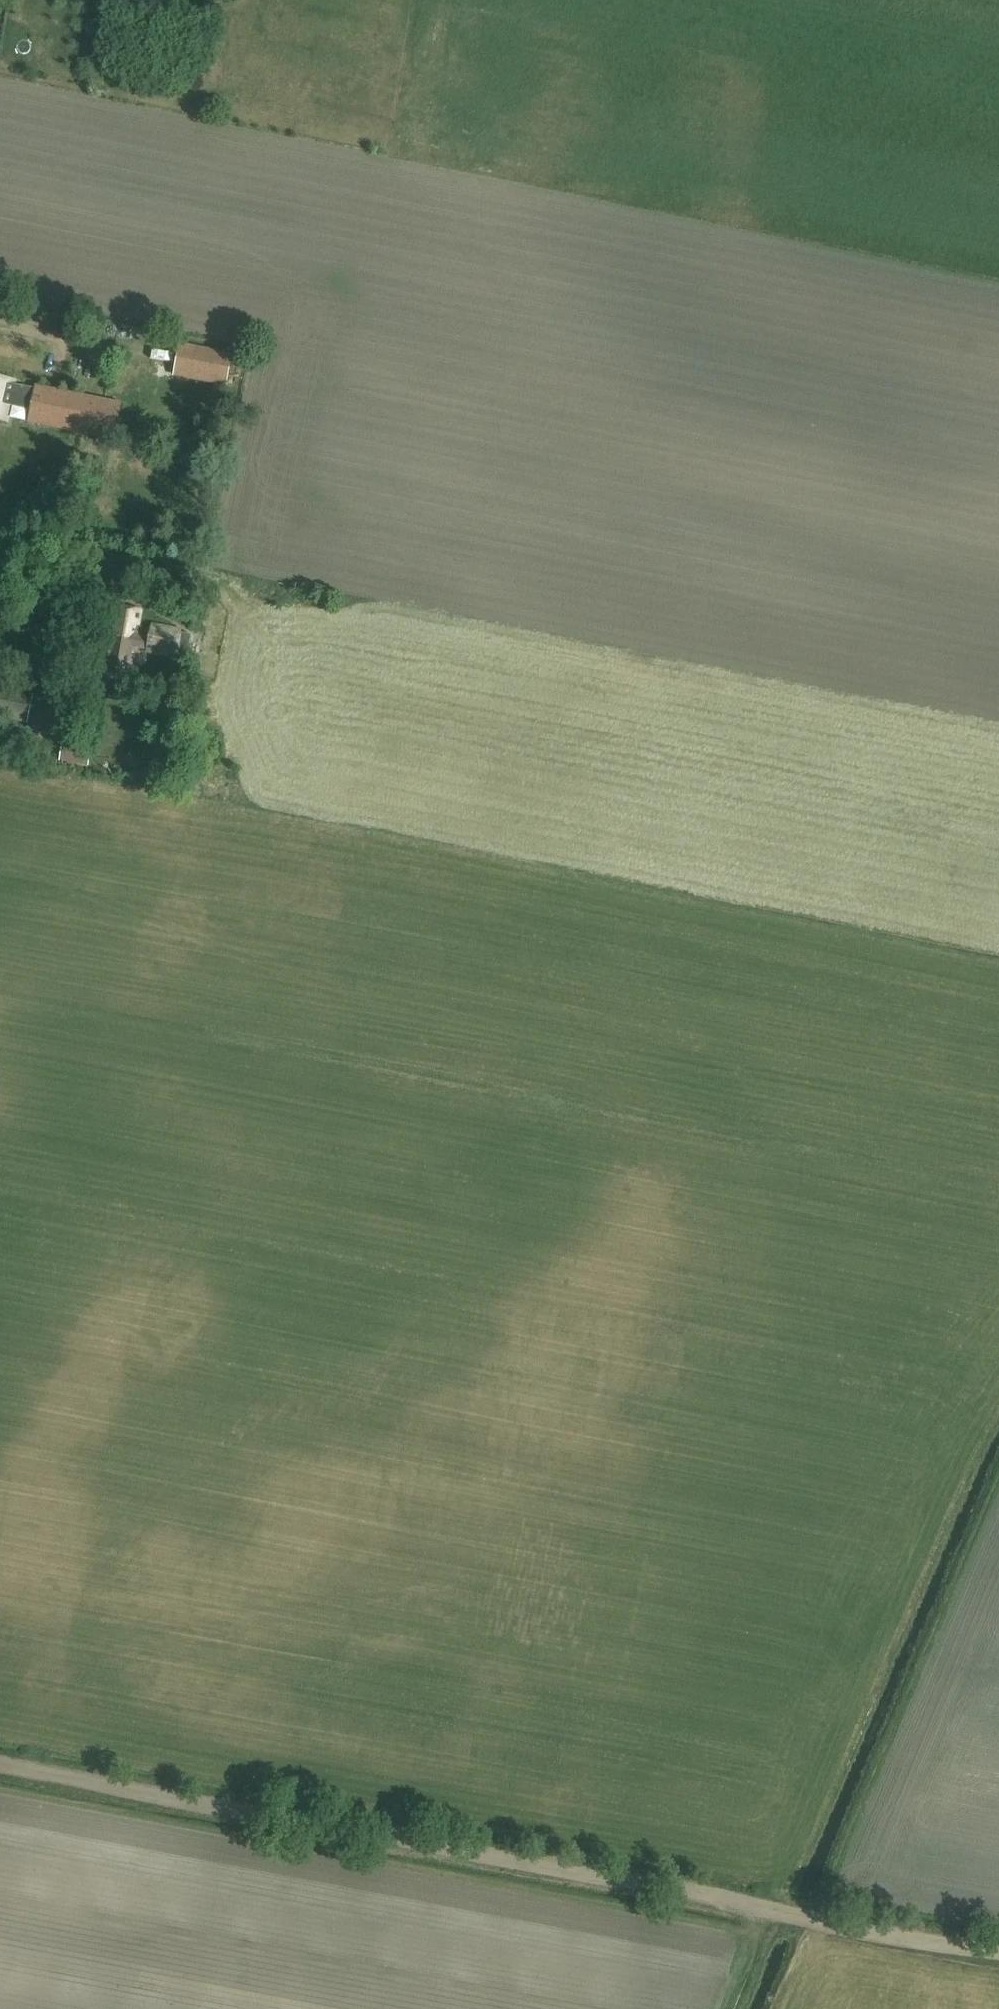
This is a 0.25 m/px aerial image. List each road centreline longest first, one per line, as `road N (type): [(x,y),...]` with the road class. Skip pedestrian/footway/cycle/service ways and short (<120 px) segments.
road 1 (track): [(0,1764),(998,1952)]

